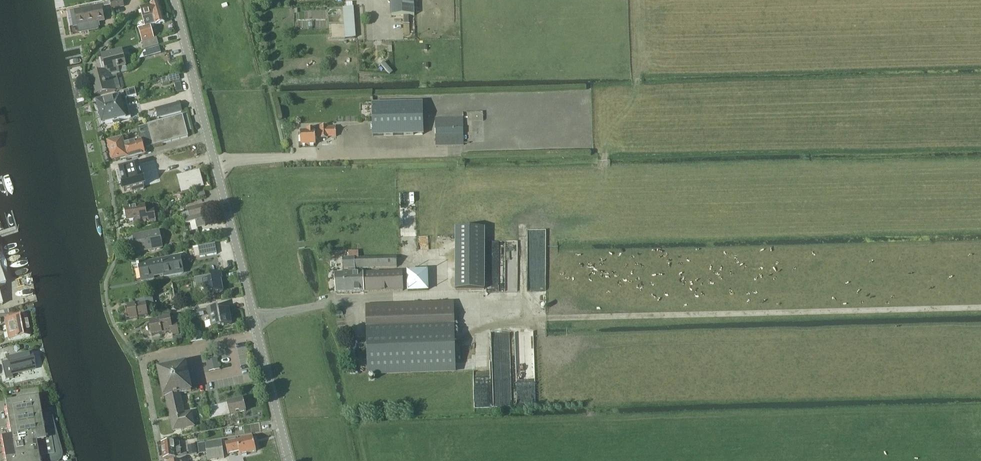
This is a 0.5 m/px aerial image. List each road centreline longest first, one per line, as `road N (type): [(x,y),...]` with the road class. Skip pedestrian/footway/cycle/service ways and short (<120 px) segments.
road 1 (tertiary): [(290,460),(172,0)]

